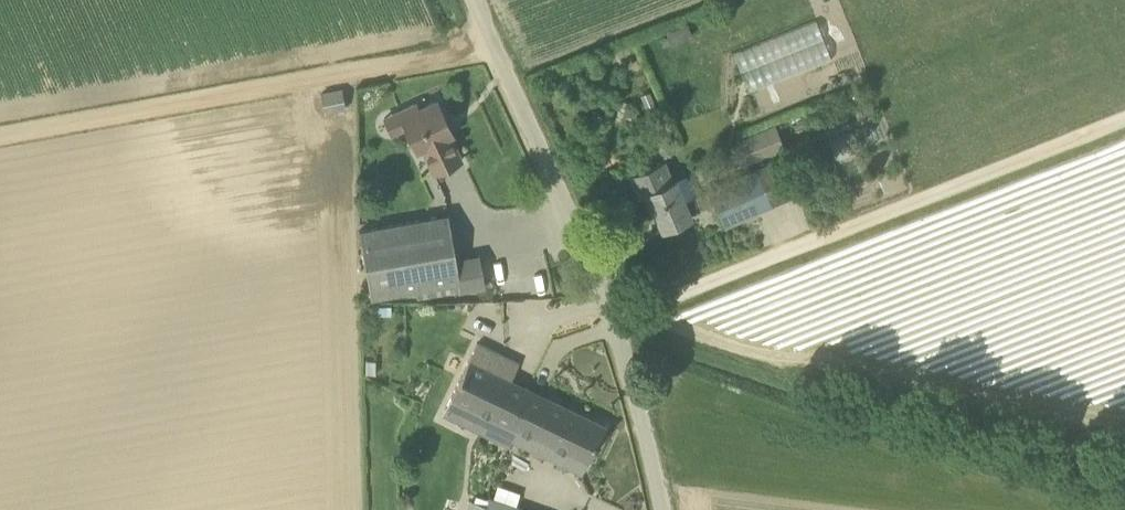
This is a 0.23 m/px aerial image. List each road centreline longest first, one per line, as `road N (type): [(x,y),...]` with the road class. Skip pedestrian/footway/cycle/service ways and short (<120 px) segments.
road 1 (unclassified): [(662,509),(593,265),(466,0)]
road 2 (track): [(1124,121),(616,323)]
road 3 (track): [(0,136),(490,54)]

